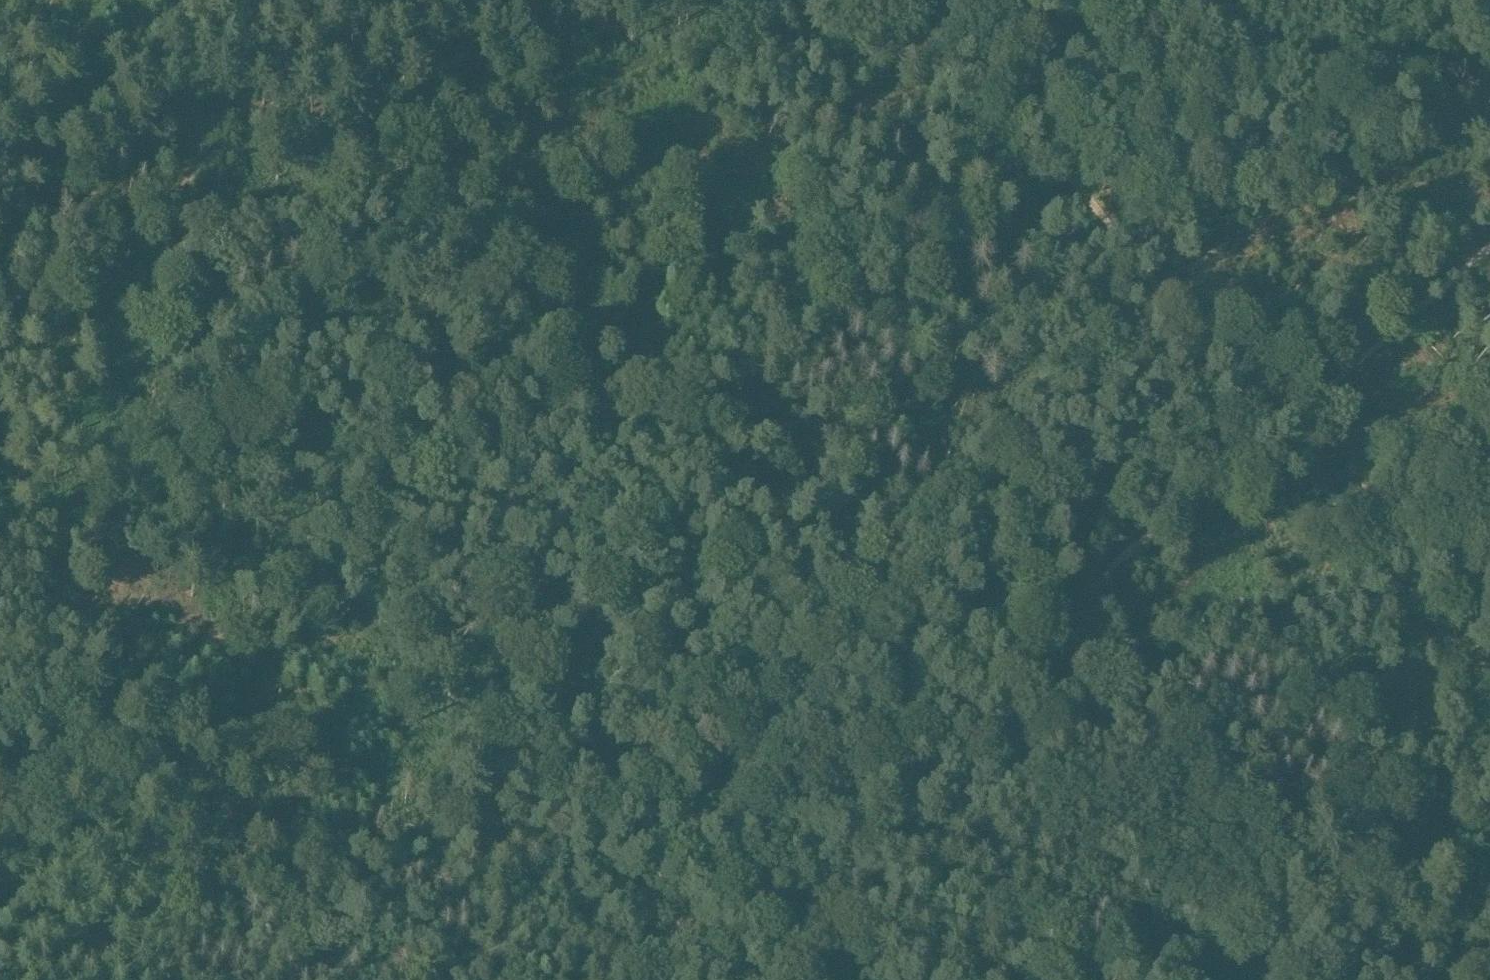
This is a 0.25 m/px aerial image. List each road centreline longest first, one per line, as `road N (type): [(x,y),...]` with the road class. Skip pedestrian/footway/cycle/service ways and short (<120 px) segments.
road 1 (track): [(1277,435),(616,979)]
road 2 (track): [(1277,435),(914,0)]
road 3 (track): [(178,979),(0,495)]
road 4 (track): [(1489,692),(1277,435)]
road 5 (track): [(1489,251),(1277,435)]
road 6 (track): [(814,979),(747,874)]

